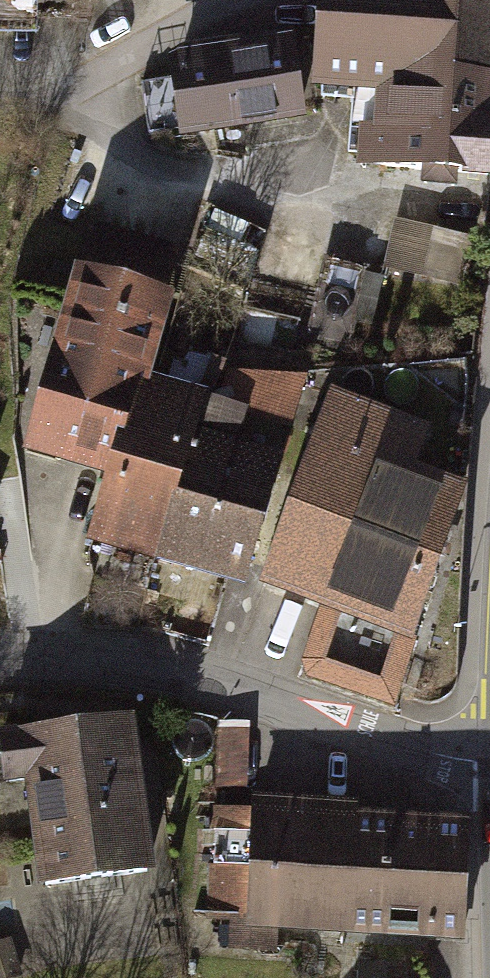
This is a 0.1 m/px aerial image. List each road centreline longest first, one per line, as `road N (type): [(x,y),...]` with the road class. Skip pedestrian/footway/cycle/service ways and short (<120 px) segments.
road 1 (residential): [(489,765),(392,743),(191,676),(98,659),(0,655)]

